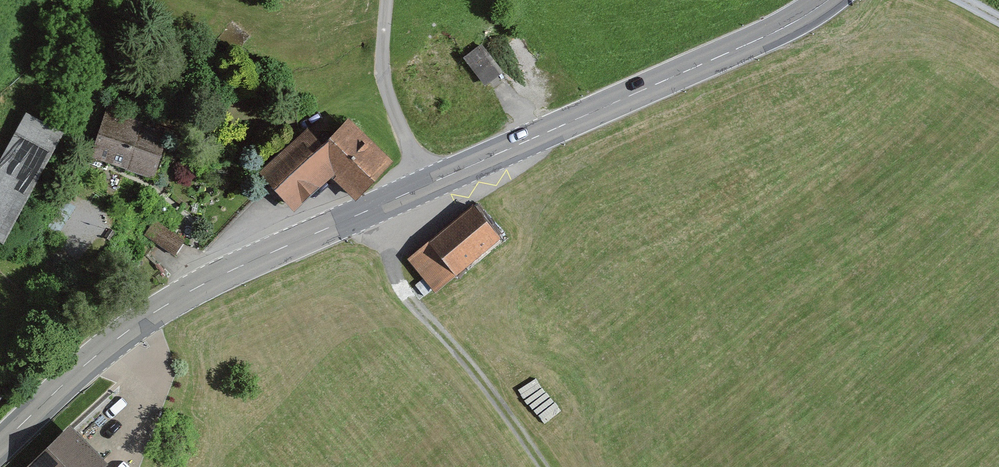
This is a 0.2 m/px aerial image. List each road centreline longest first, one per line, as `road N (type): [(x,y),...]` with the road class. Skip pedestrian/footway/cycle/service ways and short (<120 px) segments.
road 1 (primary): [(830,0),(765,37),(200,287),(85,366),(0,448)]
road 2 (track): [(381,206),(398,271),(422,315),(542,466)]

